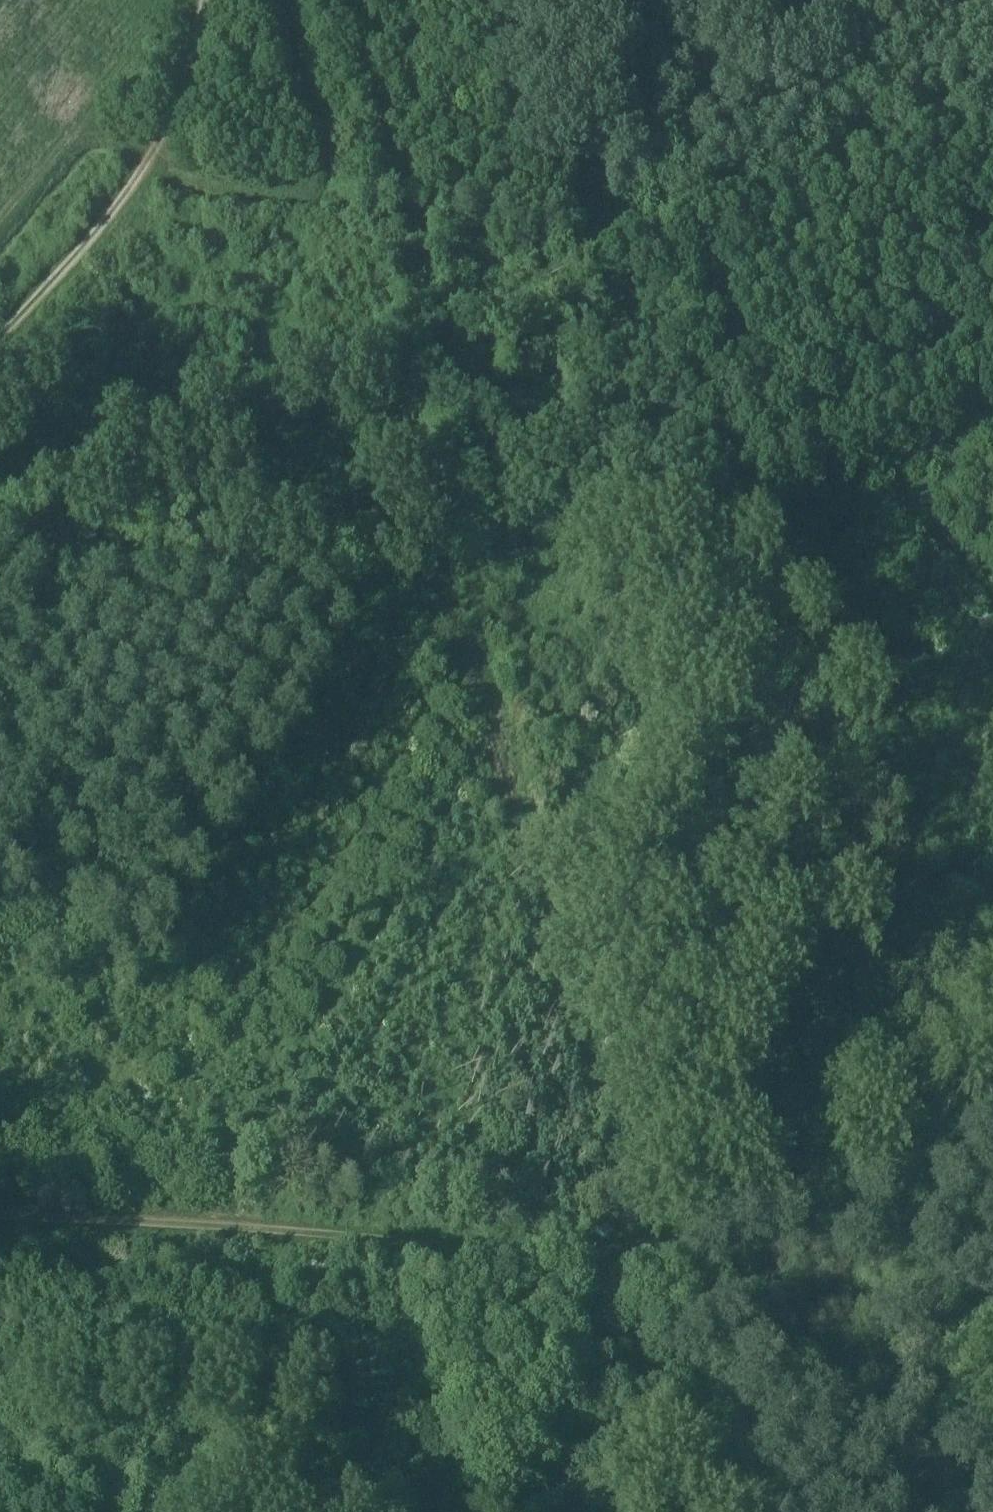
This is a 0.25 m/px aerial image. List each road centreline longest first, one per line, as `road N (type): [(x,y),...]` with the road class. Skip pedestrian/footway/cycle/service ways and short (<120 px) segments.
road 1 (track): [(0,1210),(598,1249),(652,1239),(992,1089)]
road 2 (track): [(205,0),(172,120),(144,166),(117,209),(0,333)]

